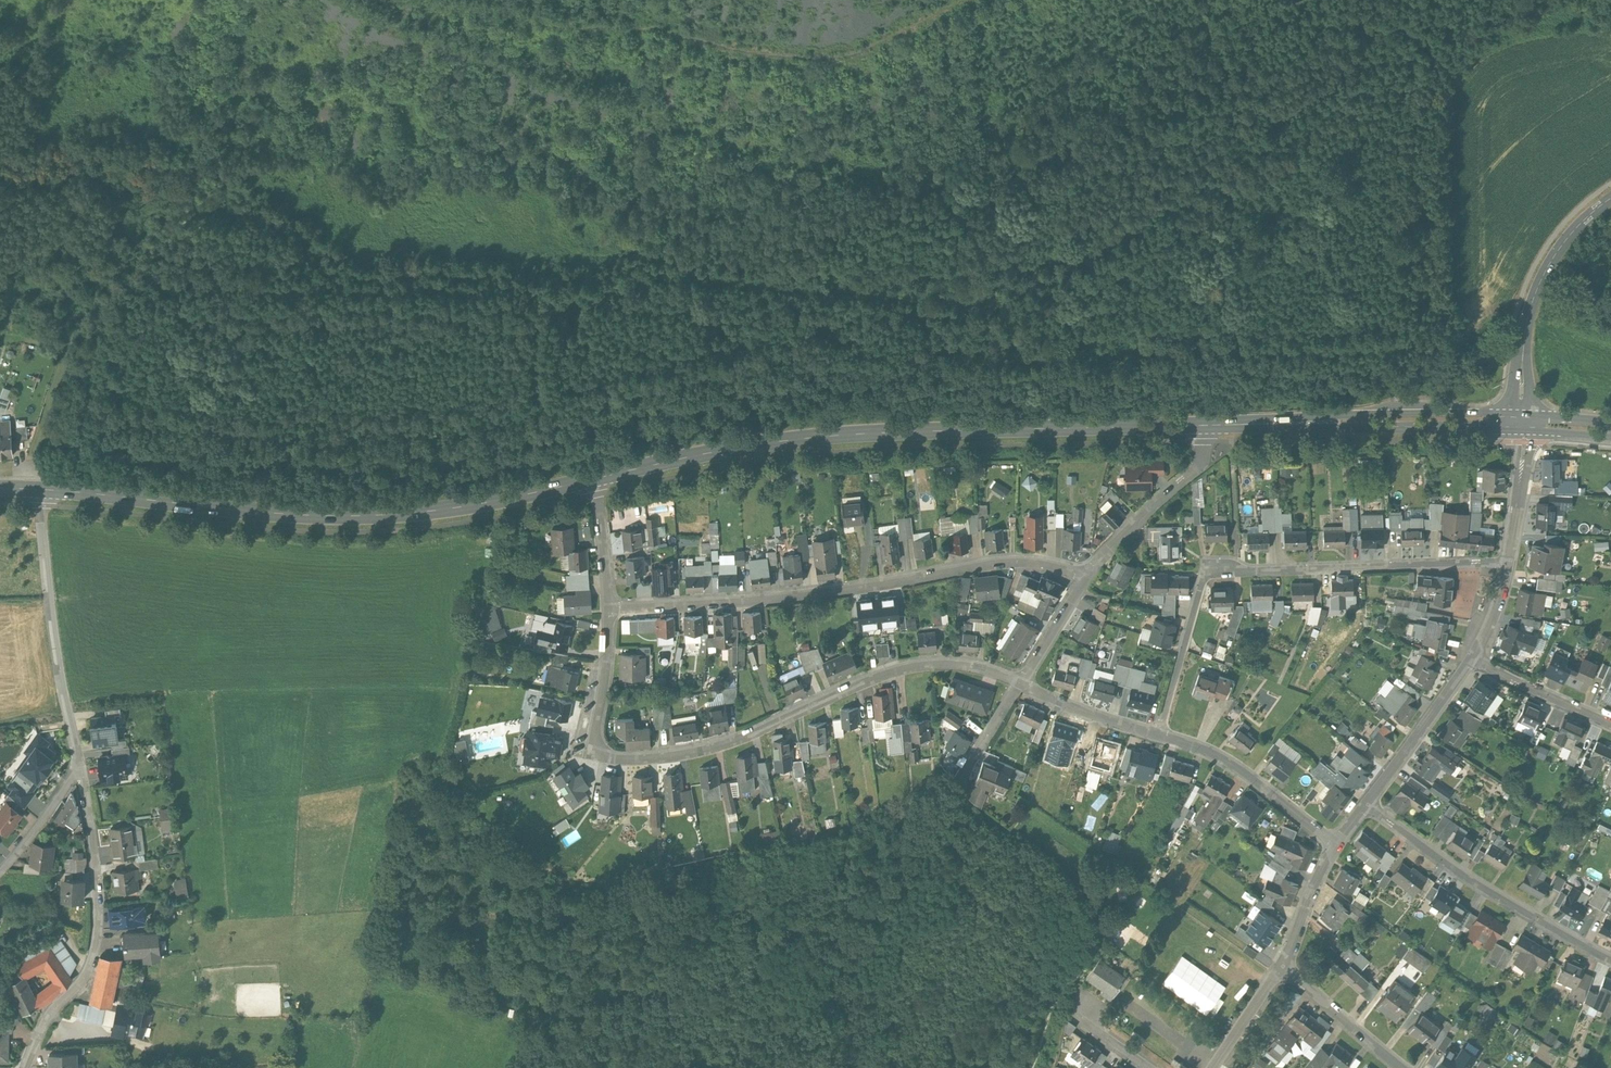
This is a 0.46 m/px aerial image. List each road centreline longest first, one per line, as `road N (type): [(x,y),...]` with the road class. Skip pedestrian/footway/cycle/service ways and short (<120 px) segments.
road 1 (secondary): [(1211,425),(833,435),(596,477)]
road 2 (residential): [(1021,682),(967,665),(911,666),(710,746),(617,757),(600,748),(595,733),(609,608)]
road 3 (secondary): [(596,477),(465,505),(334,516),(43,489)]
road 4 (residential): [(609,608),(769,599),(1010,561),(1055,565),(1083,580)]
road 5 (residential): [(1509,561),(1208,575),(1159,734)]
road 6 (unclassified): [(24,1067),(35,1035),(76,989),(97,941),(99,906),(78,767)]
road 7 (secondary): [(1522,422),(1211,425)]
road 8 (residential): [(1366,805),(1484,888),(1610,958)]
road 9 (unclassified): [(78,767),(47,586),(43,489)]
road 10 (tertiary): [(1522,422),(1535,292),(1577,227),(1610,198)]
road 11 (residential): [(1336,844),(1244,771),(1159,734)]
road 12 (residential): [(1083,580),(1200,462),(1211,425)]
road 13 (residential): [(1366,805),(1471,660)]
road 14 (residential): [(1282,966),(1403,1067)]
road 15 (residential): [(1610,725),(1471,660)]
road 16 (residential): [(1159,734),(1021,682)]
road 17 (residential): [(1509,561),(1522,422)]
road 18 (track): [(65,358),(24,488)]
road 19 (residential): [(1282,966),(1336,844)]
road 20 (residential): [(609,608),(596,477)]
road 21 (residential): [(78,767),(0,868)]
road 22 (residential): [(950,782),(1021,682)]
road 23 (residential): [(1214,1067),(1282,966)]

